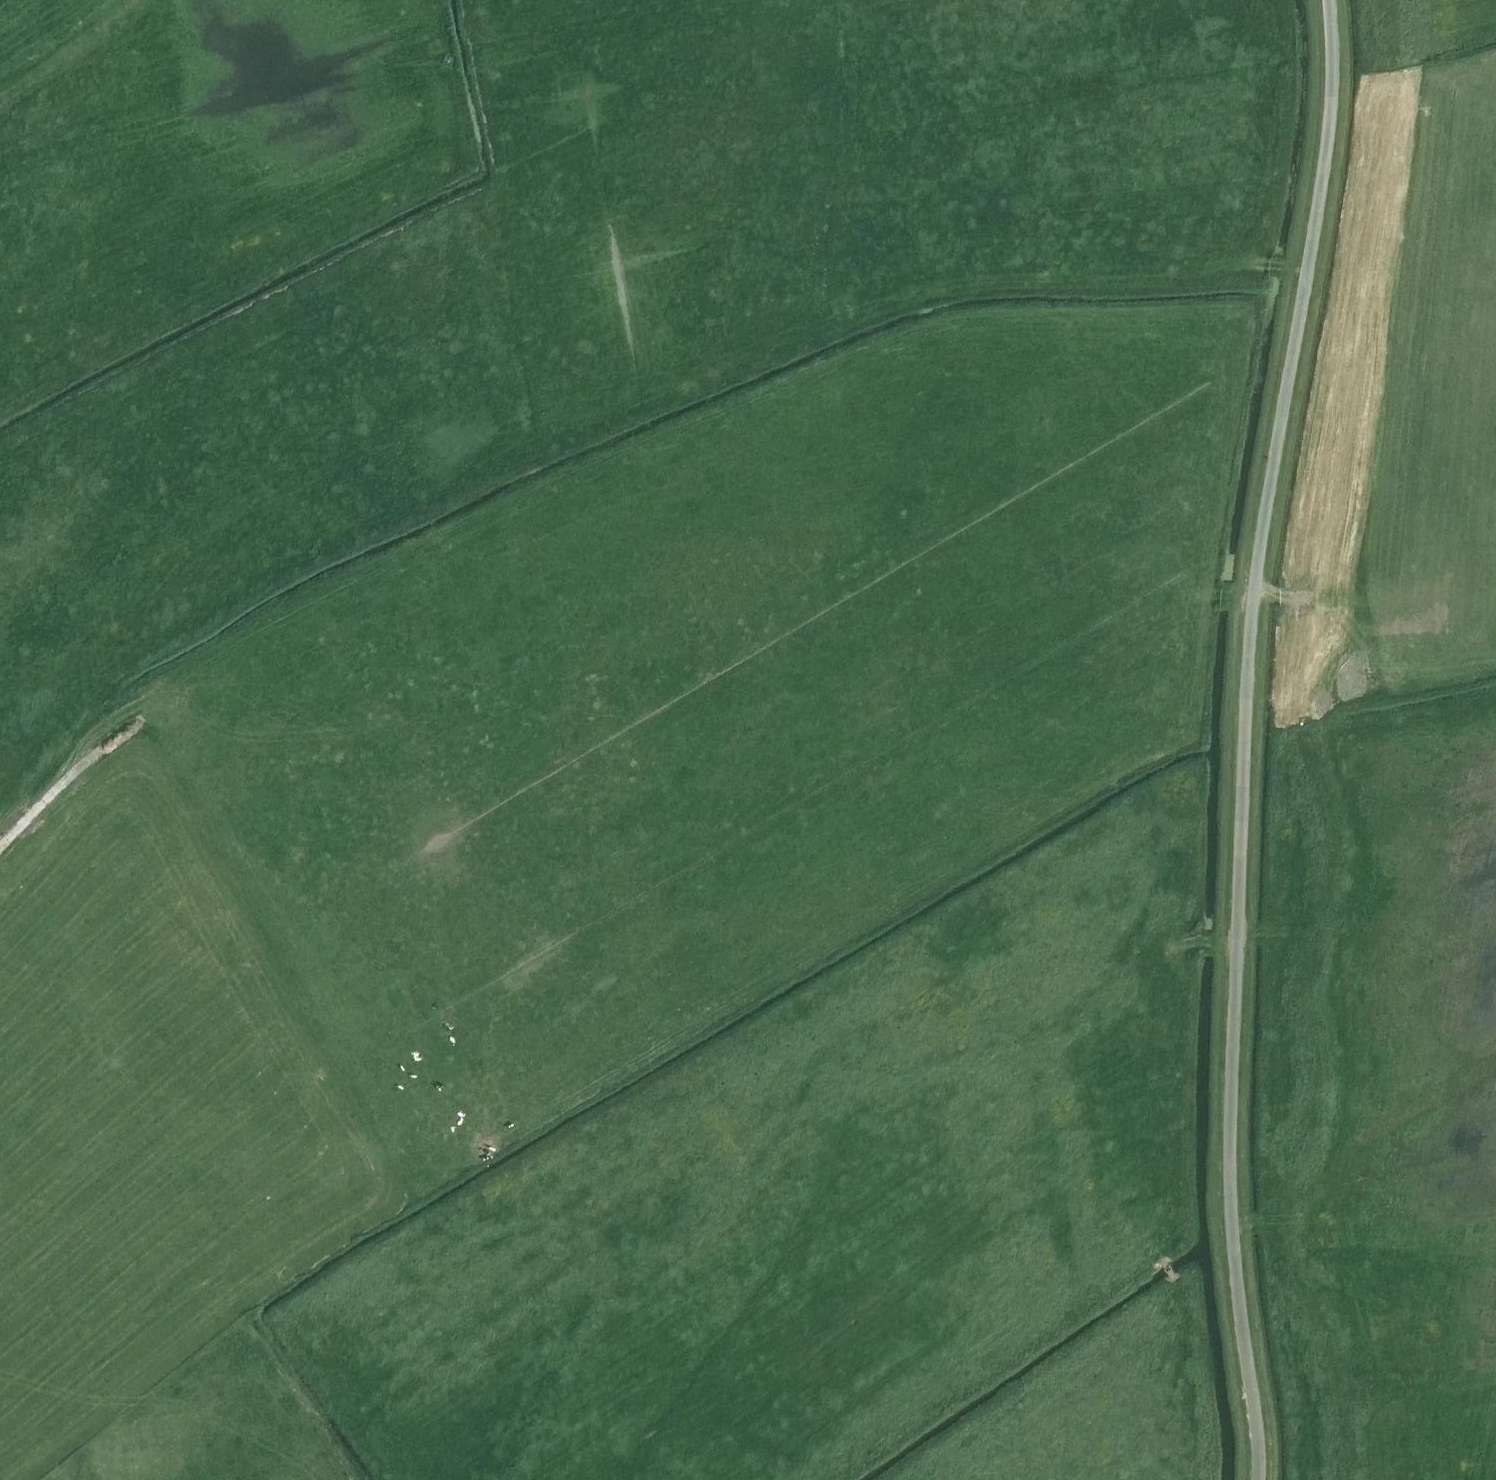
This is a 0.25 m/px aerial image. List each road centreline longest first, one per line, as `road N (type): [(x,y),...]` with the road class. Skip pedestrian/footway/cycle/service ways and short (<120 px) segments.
road 1 (unclassified): [(1257,1479),(1230,1195),(1249,650),(1333,117),(1331,0)]

